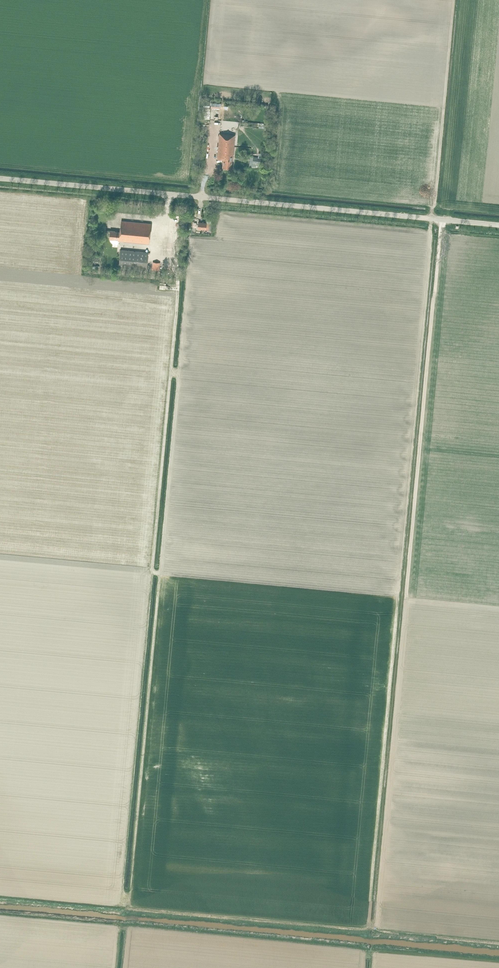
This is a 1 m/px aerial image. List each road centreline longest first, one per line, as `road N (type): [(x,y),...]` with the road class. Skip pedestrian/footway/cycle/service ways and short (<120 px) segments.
road 1 (unclassified): [(498,226),(0,179)]

